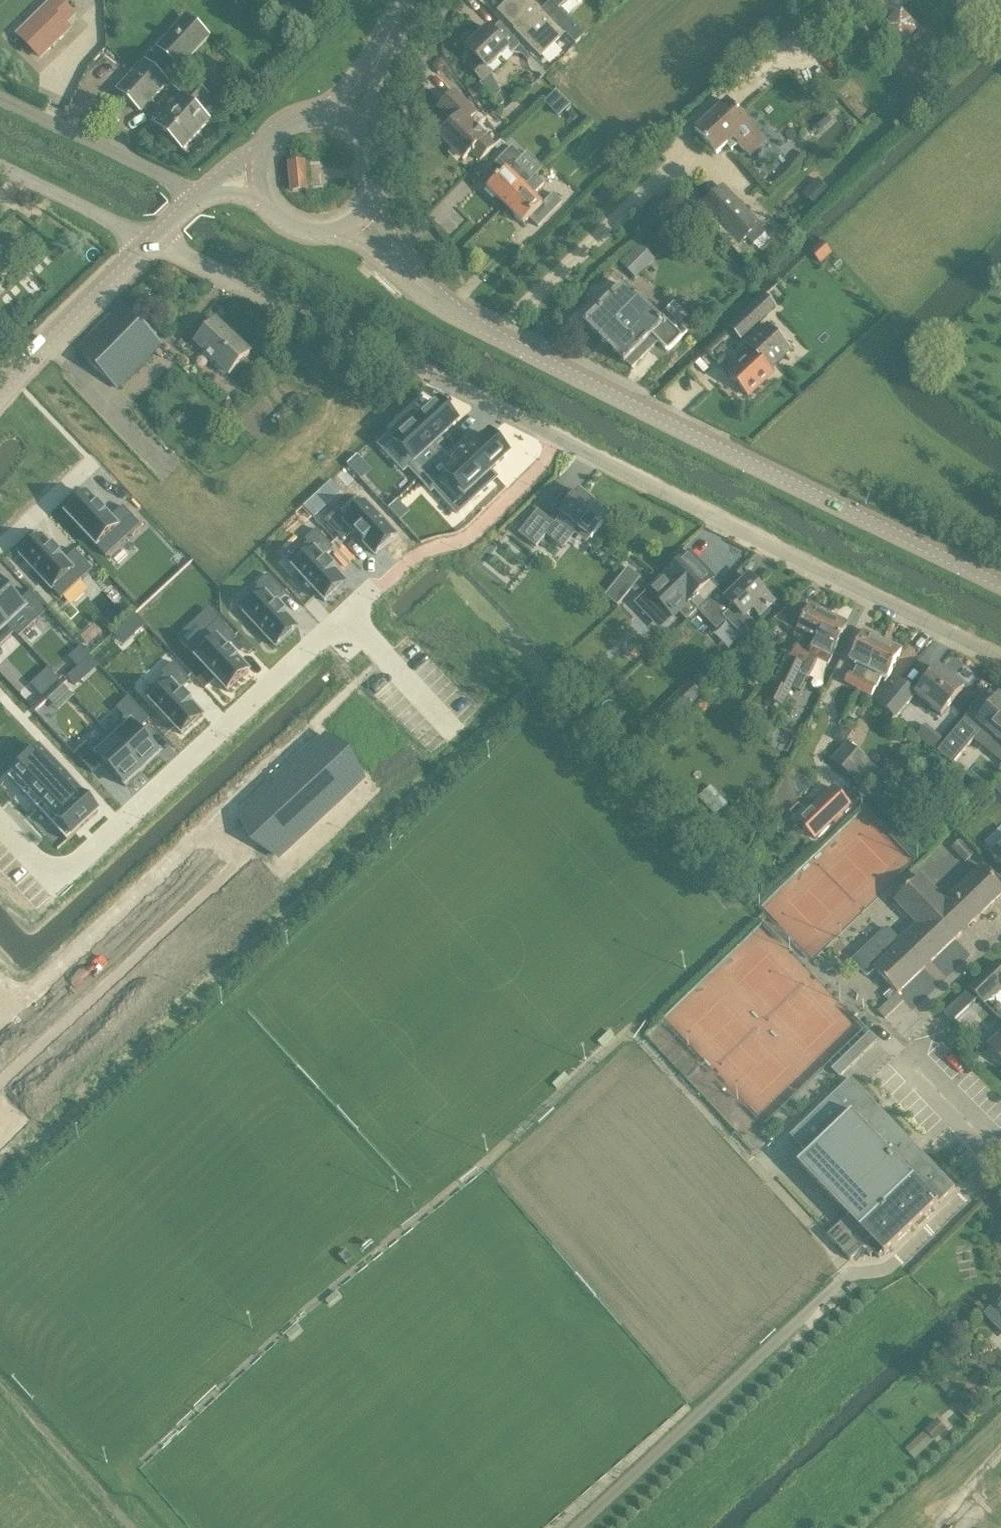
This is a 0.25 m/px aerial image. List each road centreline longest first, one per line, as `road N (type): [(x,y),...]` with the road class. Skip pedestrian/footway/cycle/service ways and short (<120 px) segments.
road 1 (residential): [(1000,656),(157,235)]
road 2 (tertiary): [(1000,583),(474,322),(417,280),(361,216)]
road 3 (residential): [(0,813),(62,879),(375,587)]
road 4 (unclassified): [(198,199),(0,95)]
road 5 (tertiary): [(0,394),(147,245)]
road 6 (unclassified): [(147,245),(0,166)]
road 7 (tertiary): [(261,173),(266,198),(293,226),(332,232),(361,216)]
road 8 (tertiary): [(353,125),(402,0)]
road 9 (tertiary): [(353,125),(319,115),(298,119),(268,145),(261,173)]
road 10 (residential): [(0,548),(91,465)]

